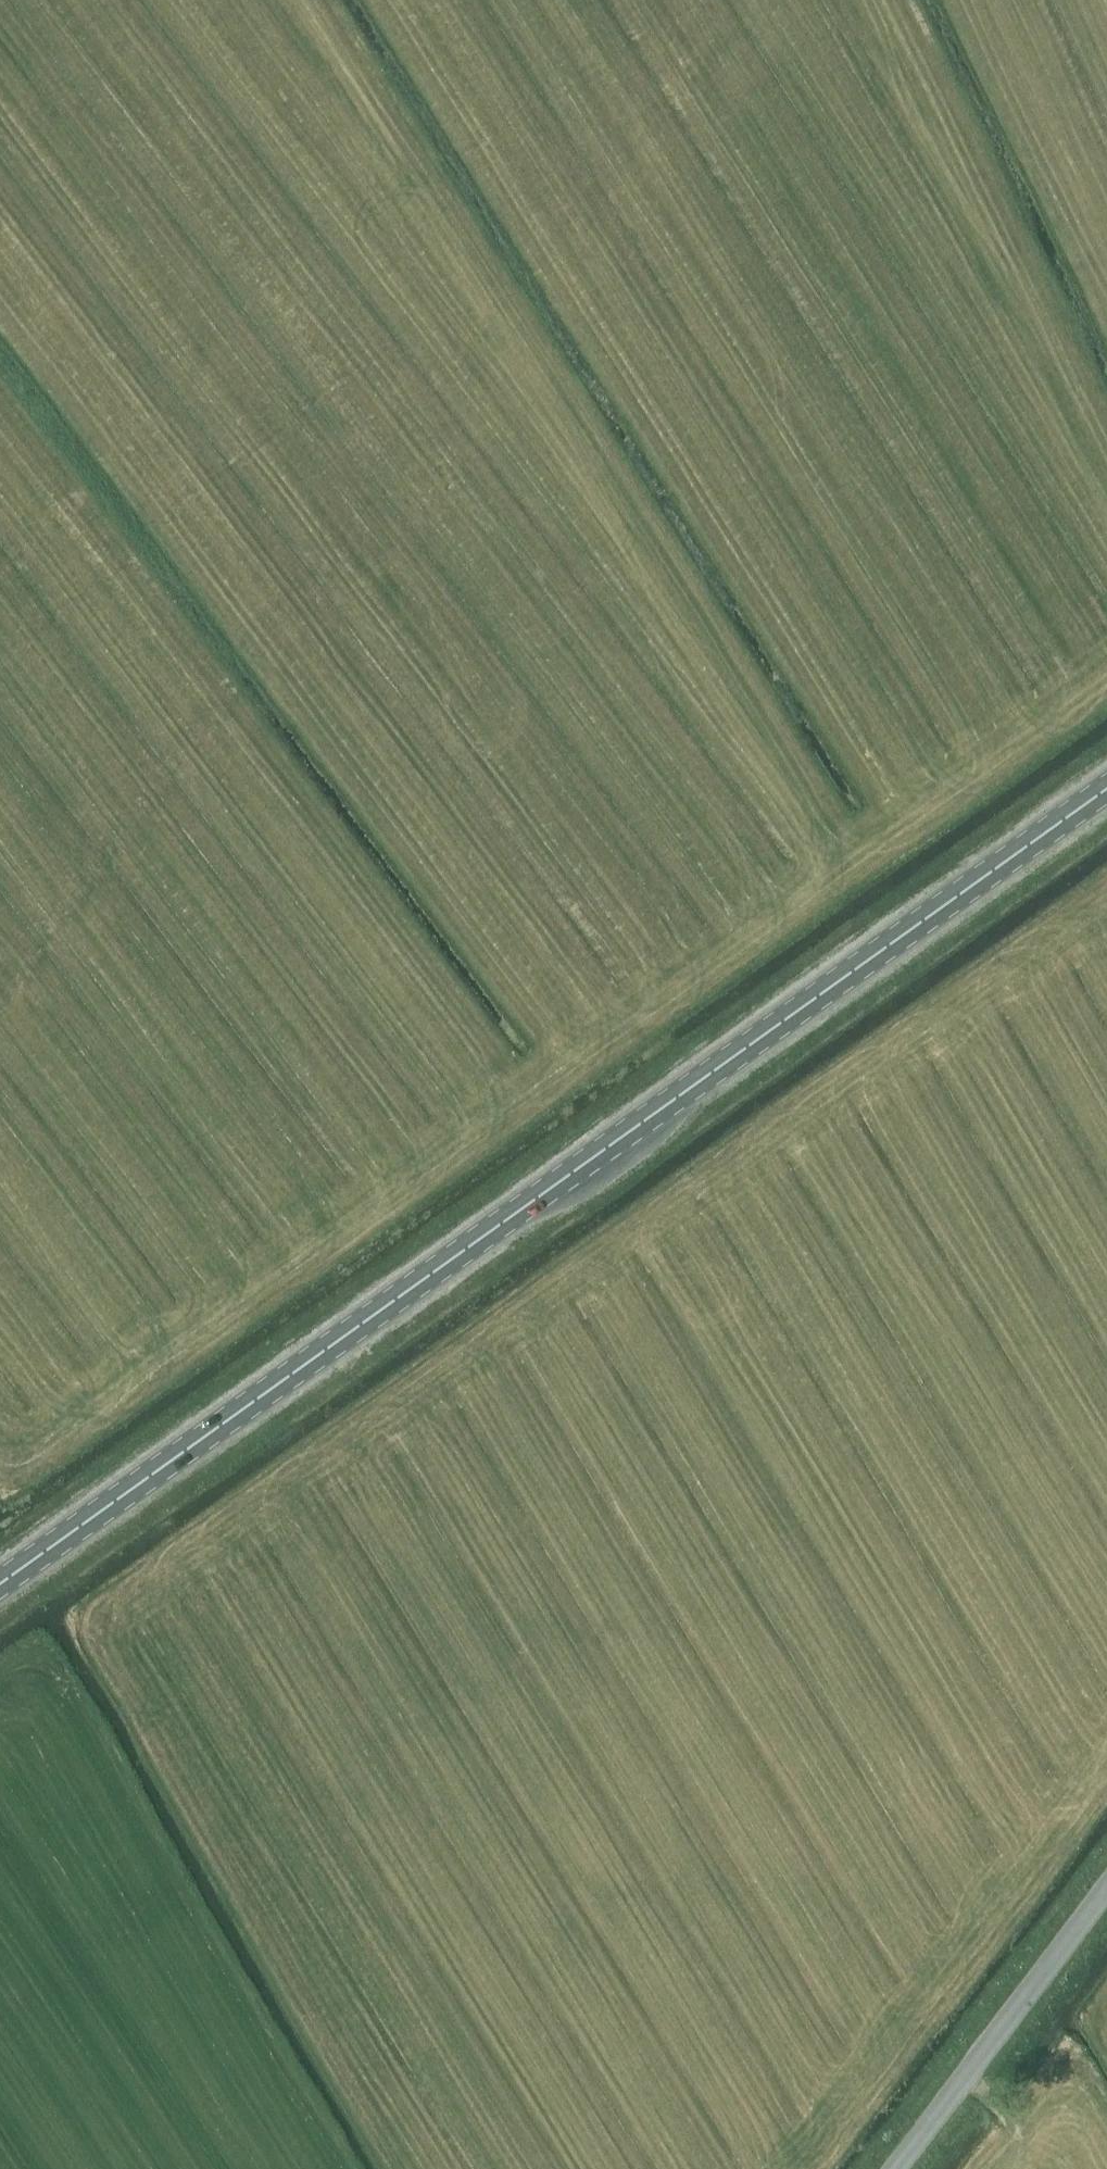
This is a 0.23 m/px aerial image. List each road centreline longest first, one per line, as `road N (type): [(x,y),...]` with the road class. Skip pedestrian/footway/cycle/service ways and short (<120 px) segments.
road 1 (primary): [(0,1583),(1106,788)]
road 2 (tertiary): [(898,2168),(1106,1891)]

